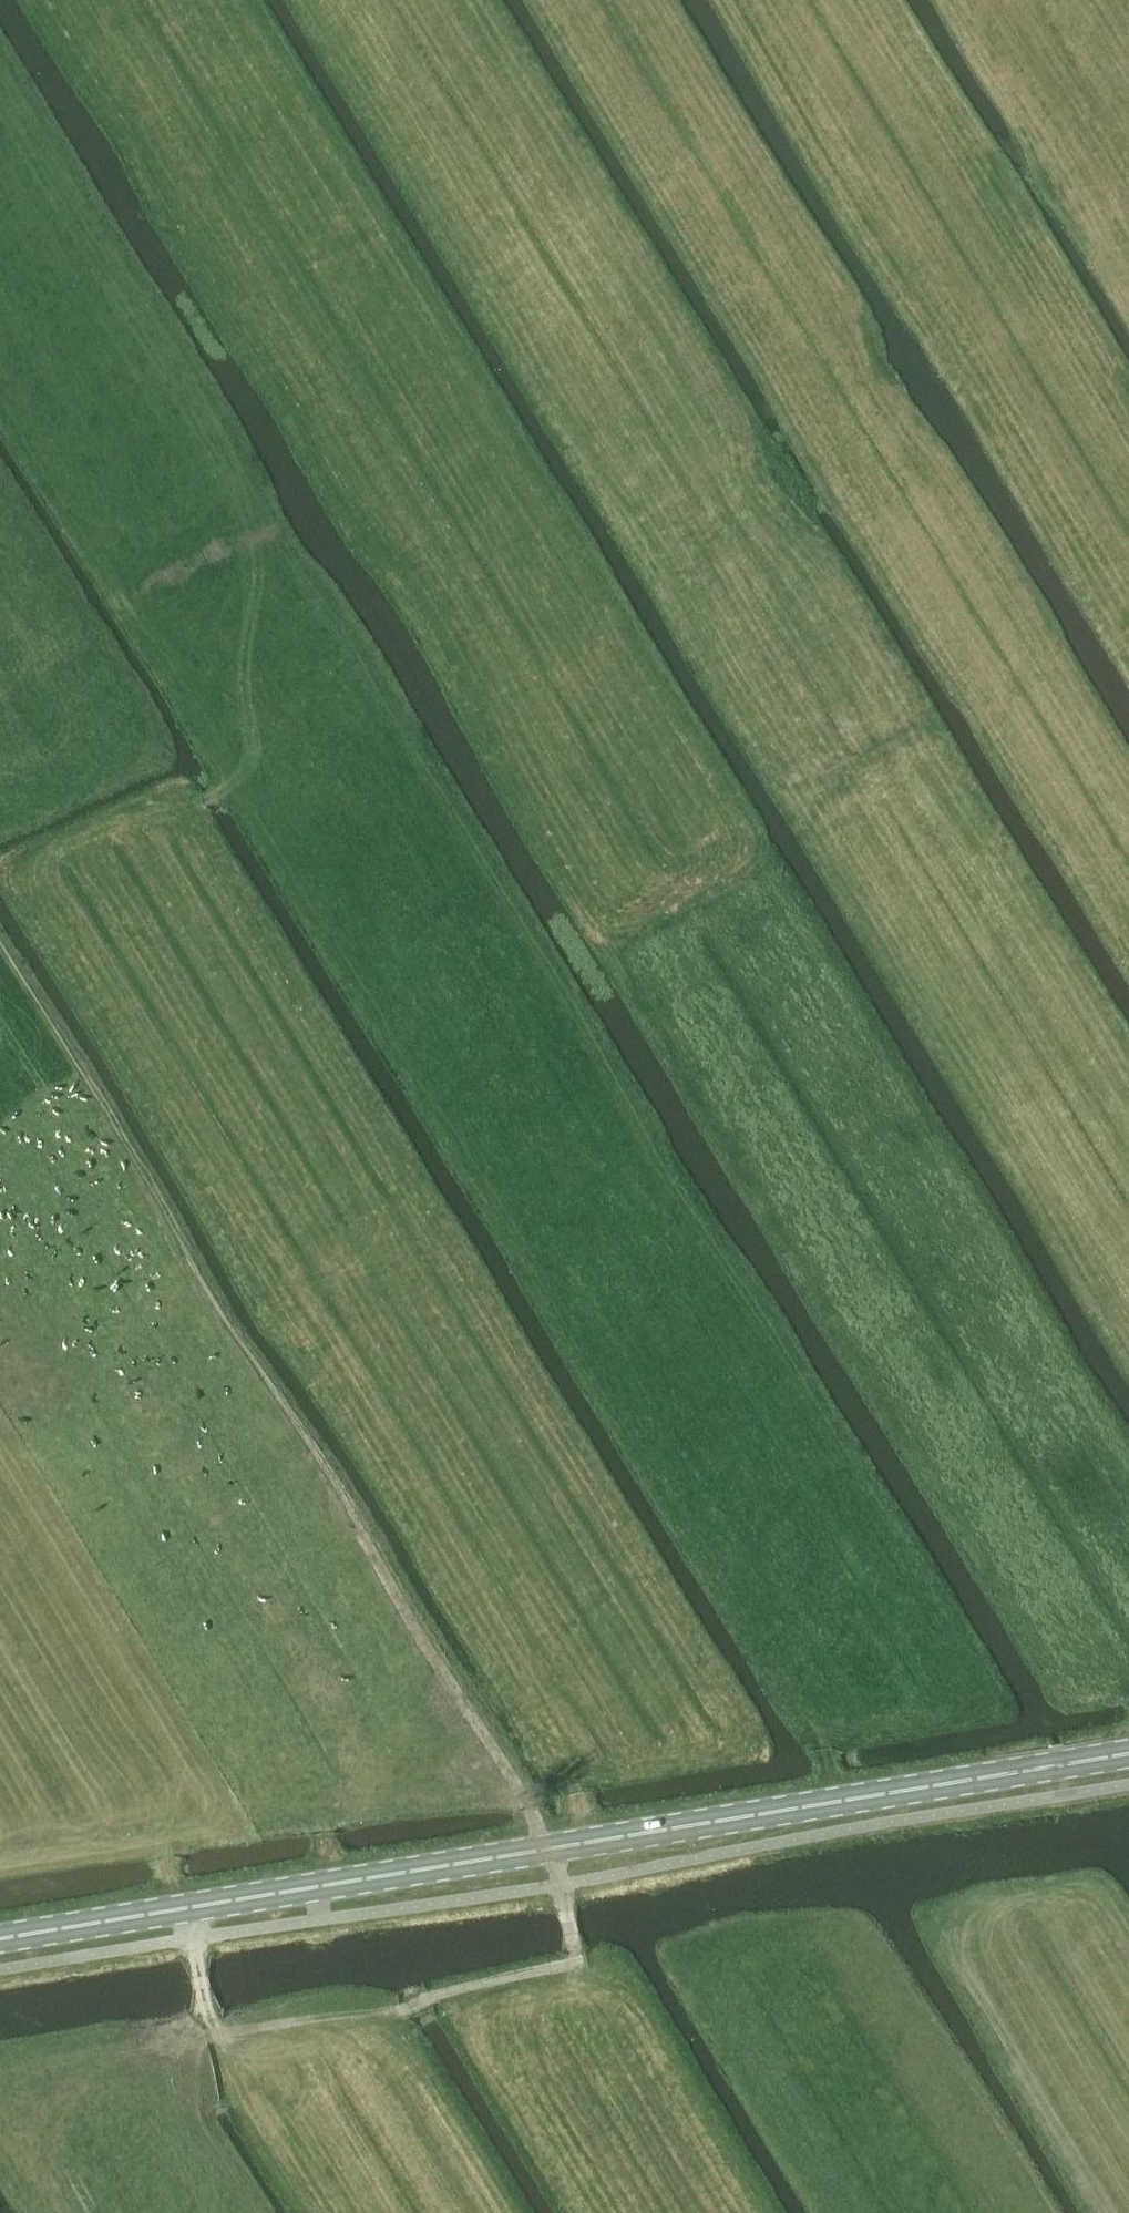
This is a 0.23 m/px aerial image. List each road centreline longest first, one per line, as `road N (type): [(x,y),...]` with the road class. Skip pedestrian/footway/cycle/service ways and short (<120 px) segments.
road 1 (secondary): [(0,1940),(1128,1758)]
road 2 (track): [(573,1943),(556,1850),(500,1777),(214,1308)]
road 3 (track): [(573,1943),(575,1967),(364,2013),(0,2072)]
road 4 (track): [(364,2013),(482,2212)]
road 5 (track): [(214,2034),(188,1909),(164,1841)]
road 6 (track): [(550,1731),(591,1845)]

